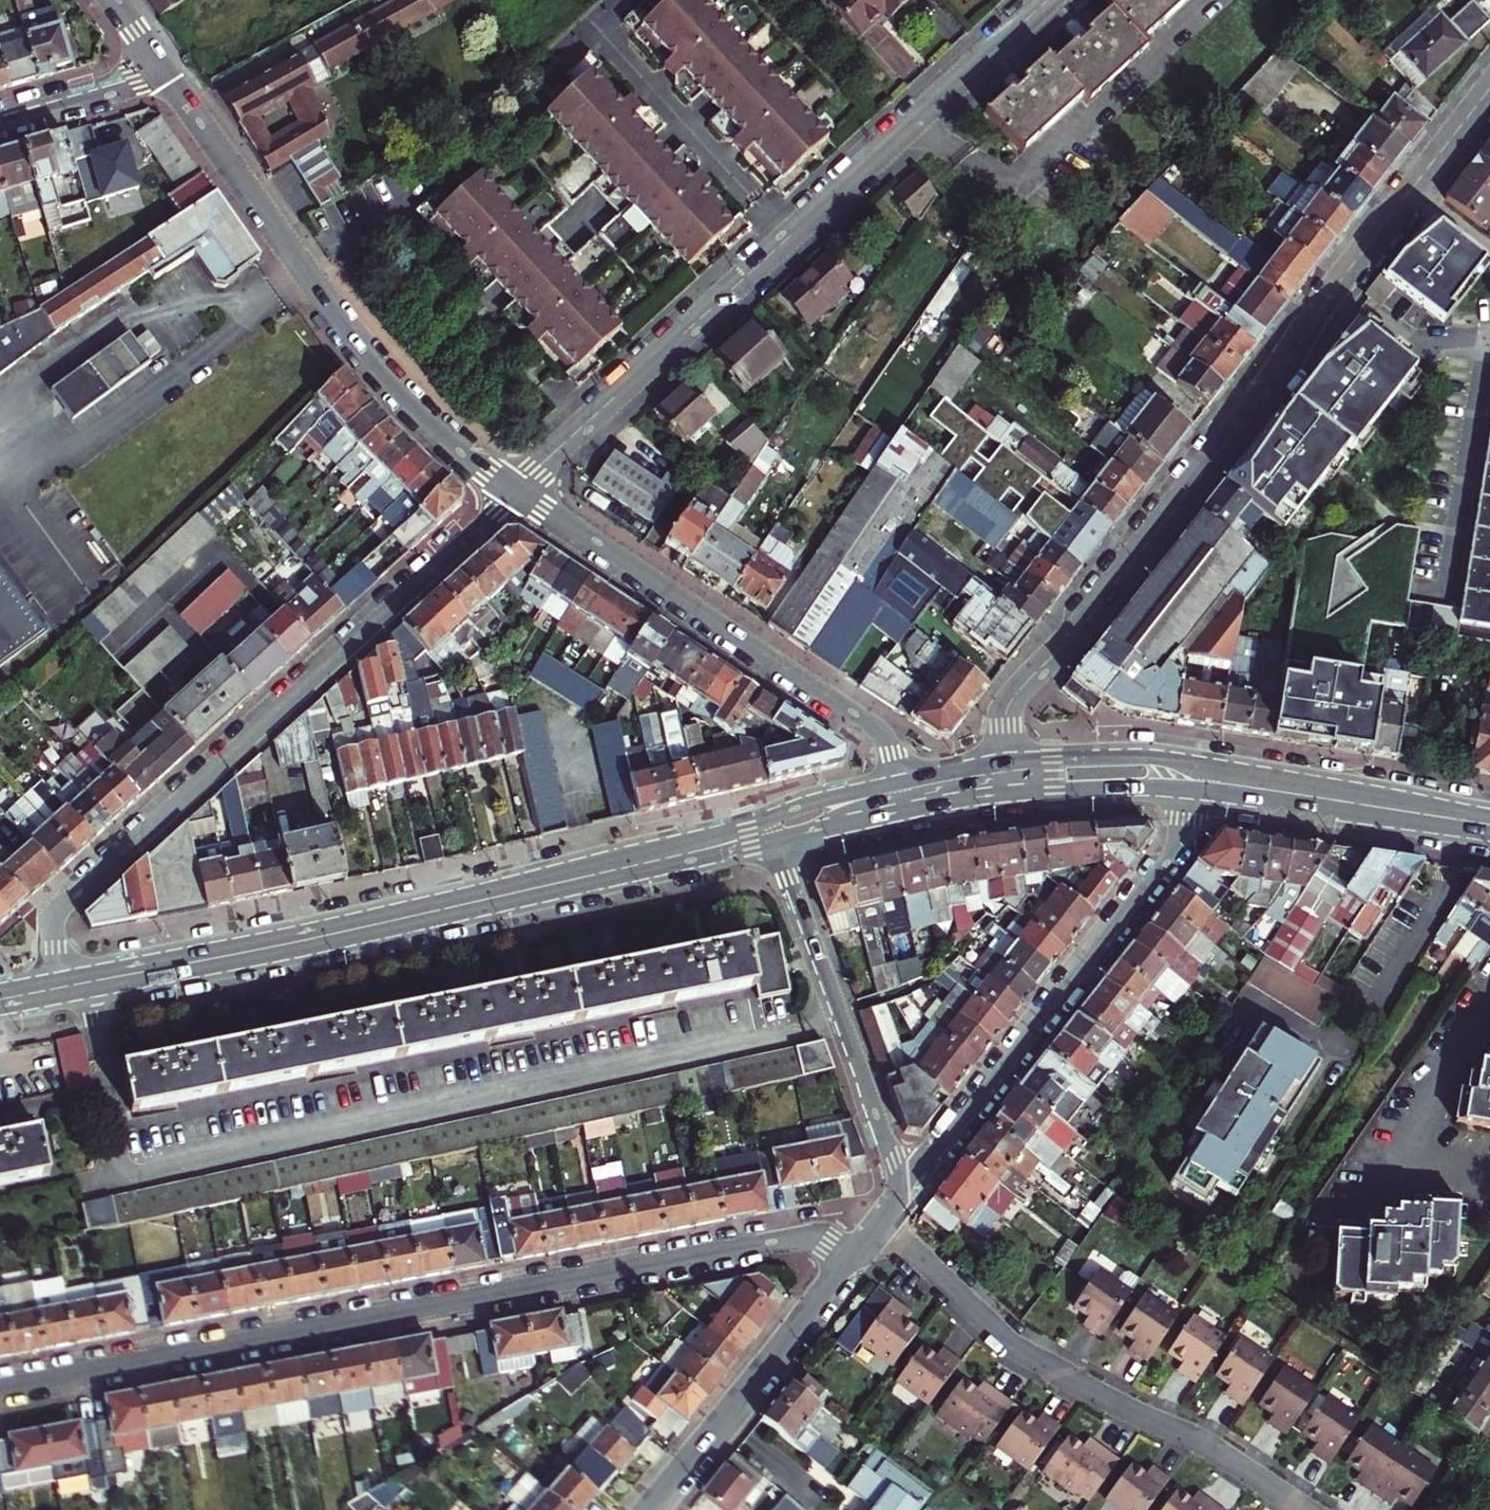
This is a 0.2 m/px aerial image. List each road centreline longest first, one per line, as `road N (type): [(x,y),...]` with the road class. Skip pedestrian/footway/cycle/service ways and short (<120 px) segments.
road 1 (residential): [(852,1256),(812,1240),(782,1240),(0,1386)]
road 2 (residential): [(1489,94),(1086,620),(1020,688),(1006,718),(1006,762)]
road 3 (residential): [(58,988),(51,934),(60,906),(512,490)]
road 4 (primary): [(58,988),(681,854)]
road 5 (residential): [(512,490),(444,436),(358,344),(164,71)]
road 6 (residential): [(1305,1509),(1205,1444),(1012,1344),(880,1220)]
road 7 (residential): [(1199,787),(1169,859),(904,1188)]
road 8 (residential): [(903,780),(873,725),(512,490)]
road 9 (residential): [(512,490),(790,235)]
road 10 (residential): [(904,1188),(778,839)]
road 11 (residential): [(790,235),(1046,0)]
road 12 (residential): [(644,1509),(852,1256)]
road 13 (residential): [(599,31),(790,235)]
road 14 (primary): [(1205,766),(1144,757),(1006,762)]
road 15 (primary): [(1009,793),(1199,787)]
road 16 (primary): [(1303,794),(1489,824)]
road 17 (residential): [(0,120),(164,71)]
road 18 (primary): [(778,839),(912,808)]
road 19 (primary): [(903,780),(772,818)]

